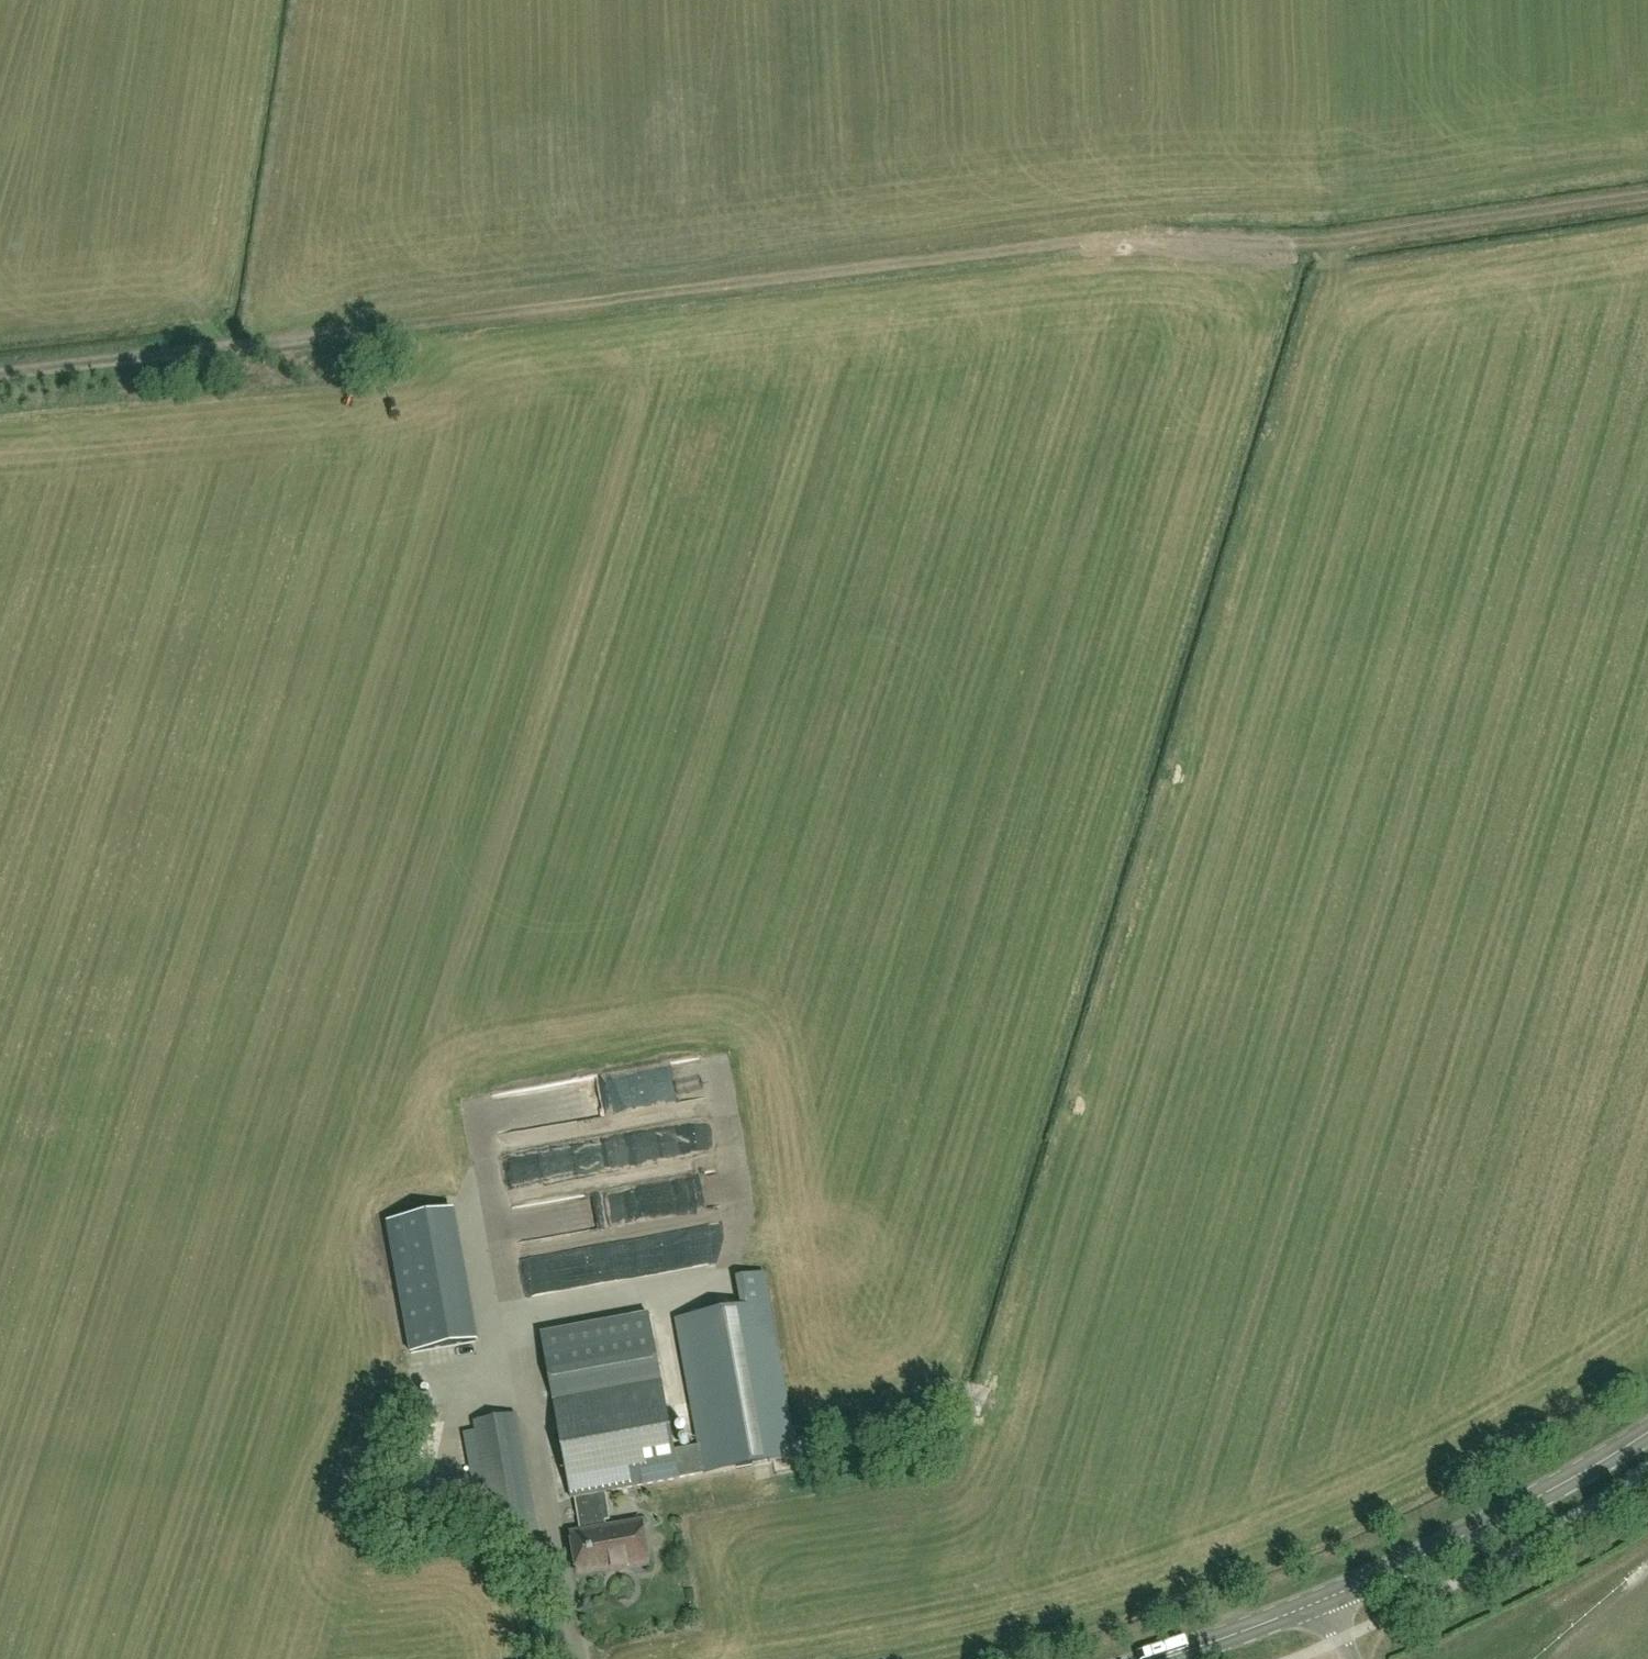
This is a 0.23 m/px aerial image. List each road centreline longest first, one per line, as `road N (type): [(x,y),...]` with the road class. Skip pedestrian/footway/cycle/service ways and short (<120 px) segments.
road 1 (track): [(1647,196),(0,382)]
road 2 (secondary): [(1330,1599),(1457,1543),(1647,1433)]
road 3 (secondary): [(1166,1658),(1330,1599)]

